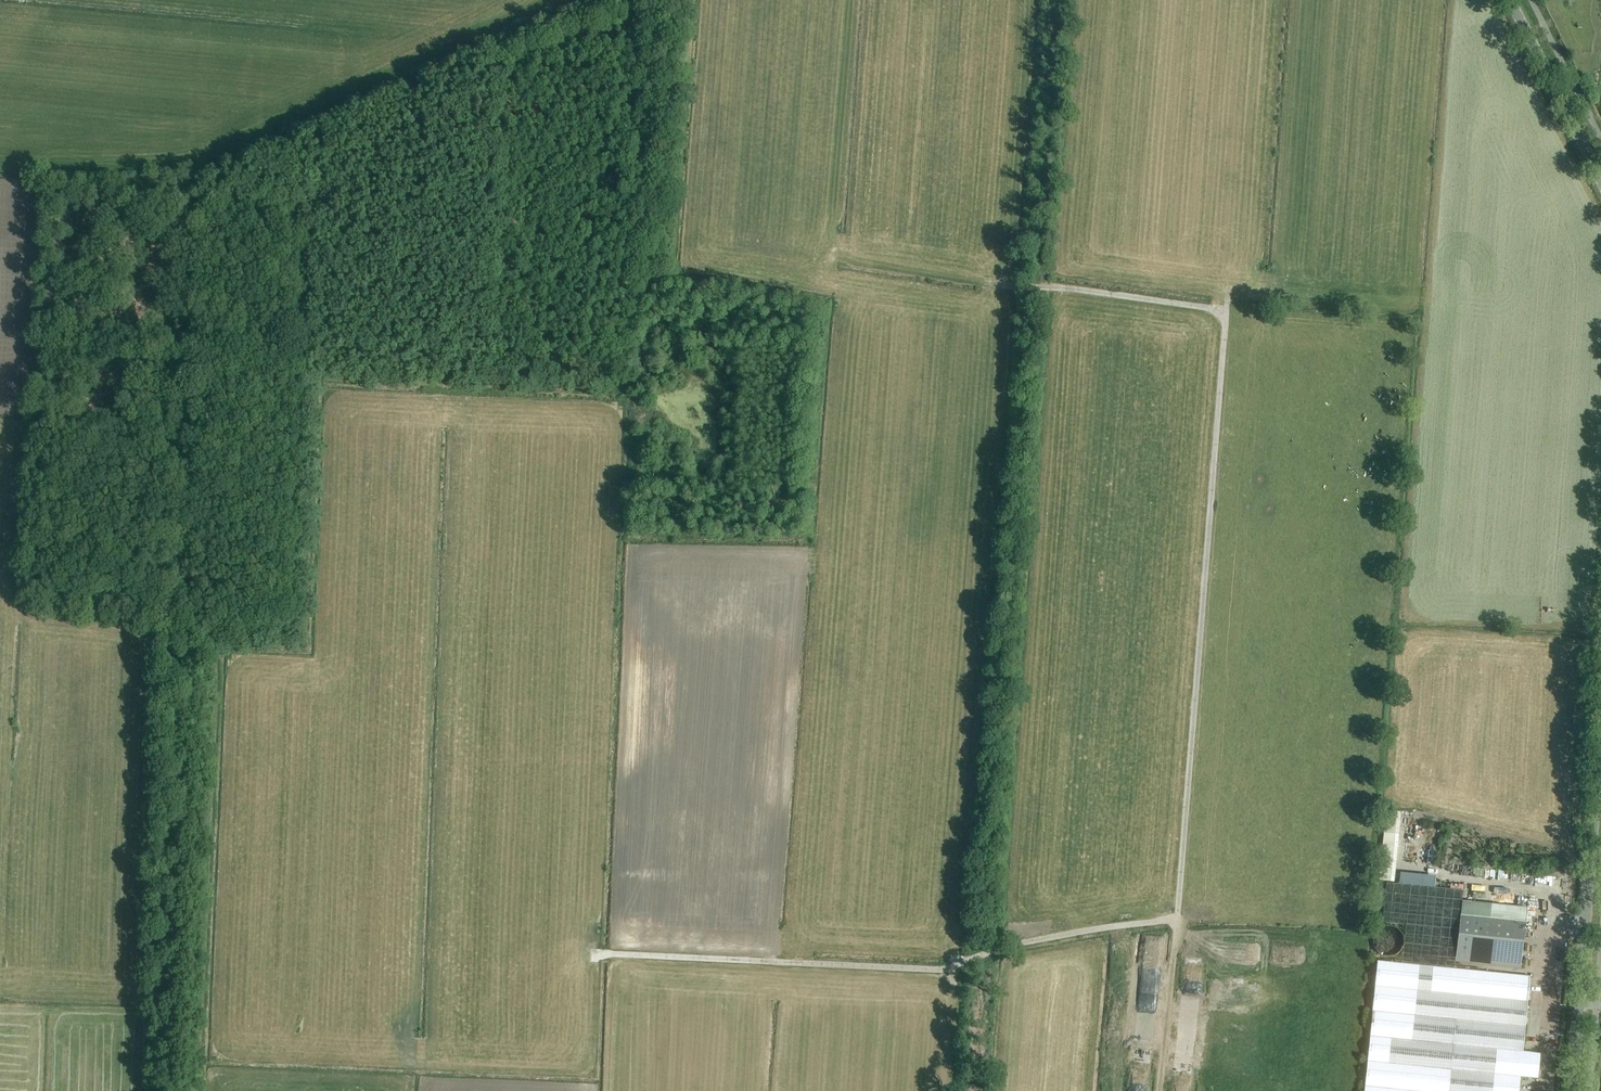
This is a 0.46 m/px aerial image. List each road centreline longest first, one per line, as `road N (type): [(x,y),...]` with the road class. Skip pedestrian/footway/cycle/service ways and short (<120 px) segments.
road 1 (track): [(159,1090),(187,428)]
road 2 (tertiary): [(1600,795),(1575,1090)]
road 3 (tertiary): [(1513,0),(1600,179)]

